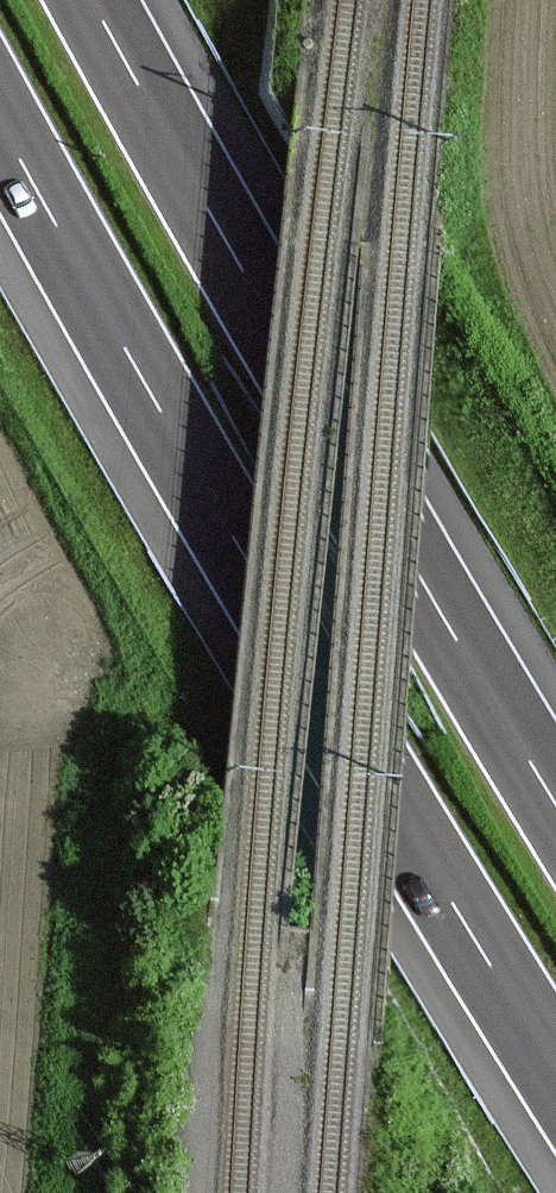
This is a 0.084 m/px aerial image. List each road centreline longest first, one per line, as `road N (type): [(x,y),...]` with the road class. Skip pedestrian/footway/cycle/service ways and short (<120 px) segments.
road 1 (motorway): [(0,124),(228,538),(555,1072)]
road 2 (motorway): [(555,805),(91,0)]

